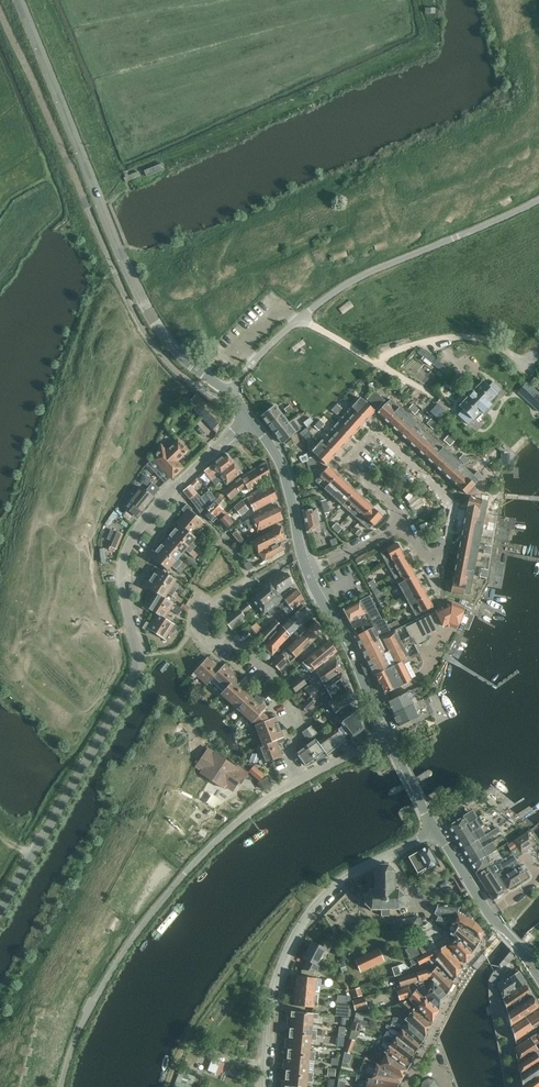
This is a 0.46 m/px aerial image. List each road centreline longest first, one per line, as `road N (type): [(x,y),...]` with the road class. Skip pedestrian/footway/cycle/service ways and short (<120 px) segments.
road 1 (tertiary): [(0,914),(137,676),(140,655),(122,579),(128,550),(173,489),(250,419)]
road 2 (tertiary): [(227,391),(183,358),(150,315),(19,0)]
road 3 (residential): [(60,1086),(90,1007),(141,925),(193,864),(300,781)]
road 4 (residential): [(407,525),(427,560),(443,551),(453,502),(376,431),(344,466),(398,510)]
road 5 (residential): [(267,1086),(273,1009),(290,950),(323,902),(390,852)]
road 6 (unclassified): [(300,318),(358,279),(538,199)]
road 7 (residential): [(300,781),(288,763),(300,726),(277,686),(239,643),(207,640)]
road 8 (tertiary): [(538,975),(485,909),(436,827)]
road 9 (tertiary): [(387,732),(309,572)]
road 10 (tertiary): [(309,572),(283,466),(250,419)]
road 11 (unclassified): [(300,318),(437,399)]

